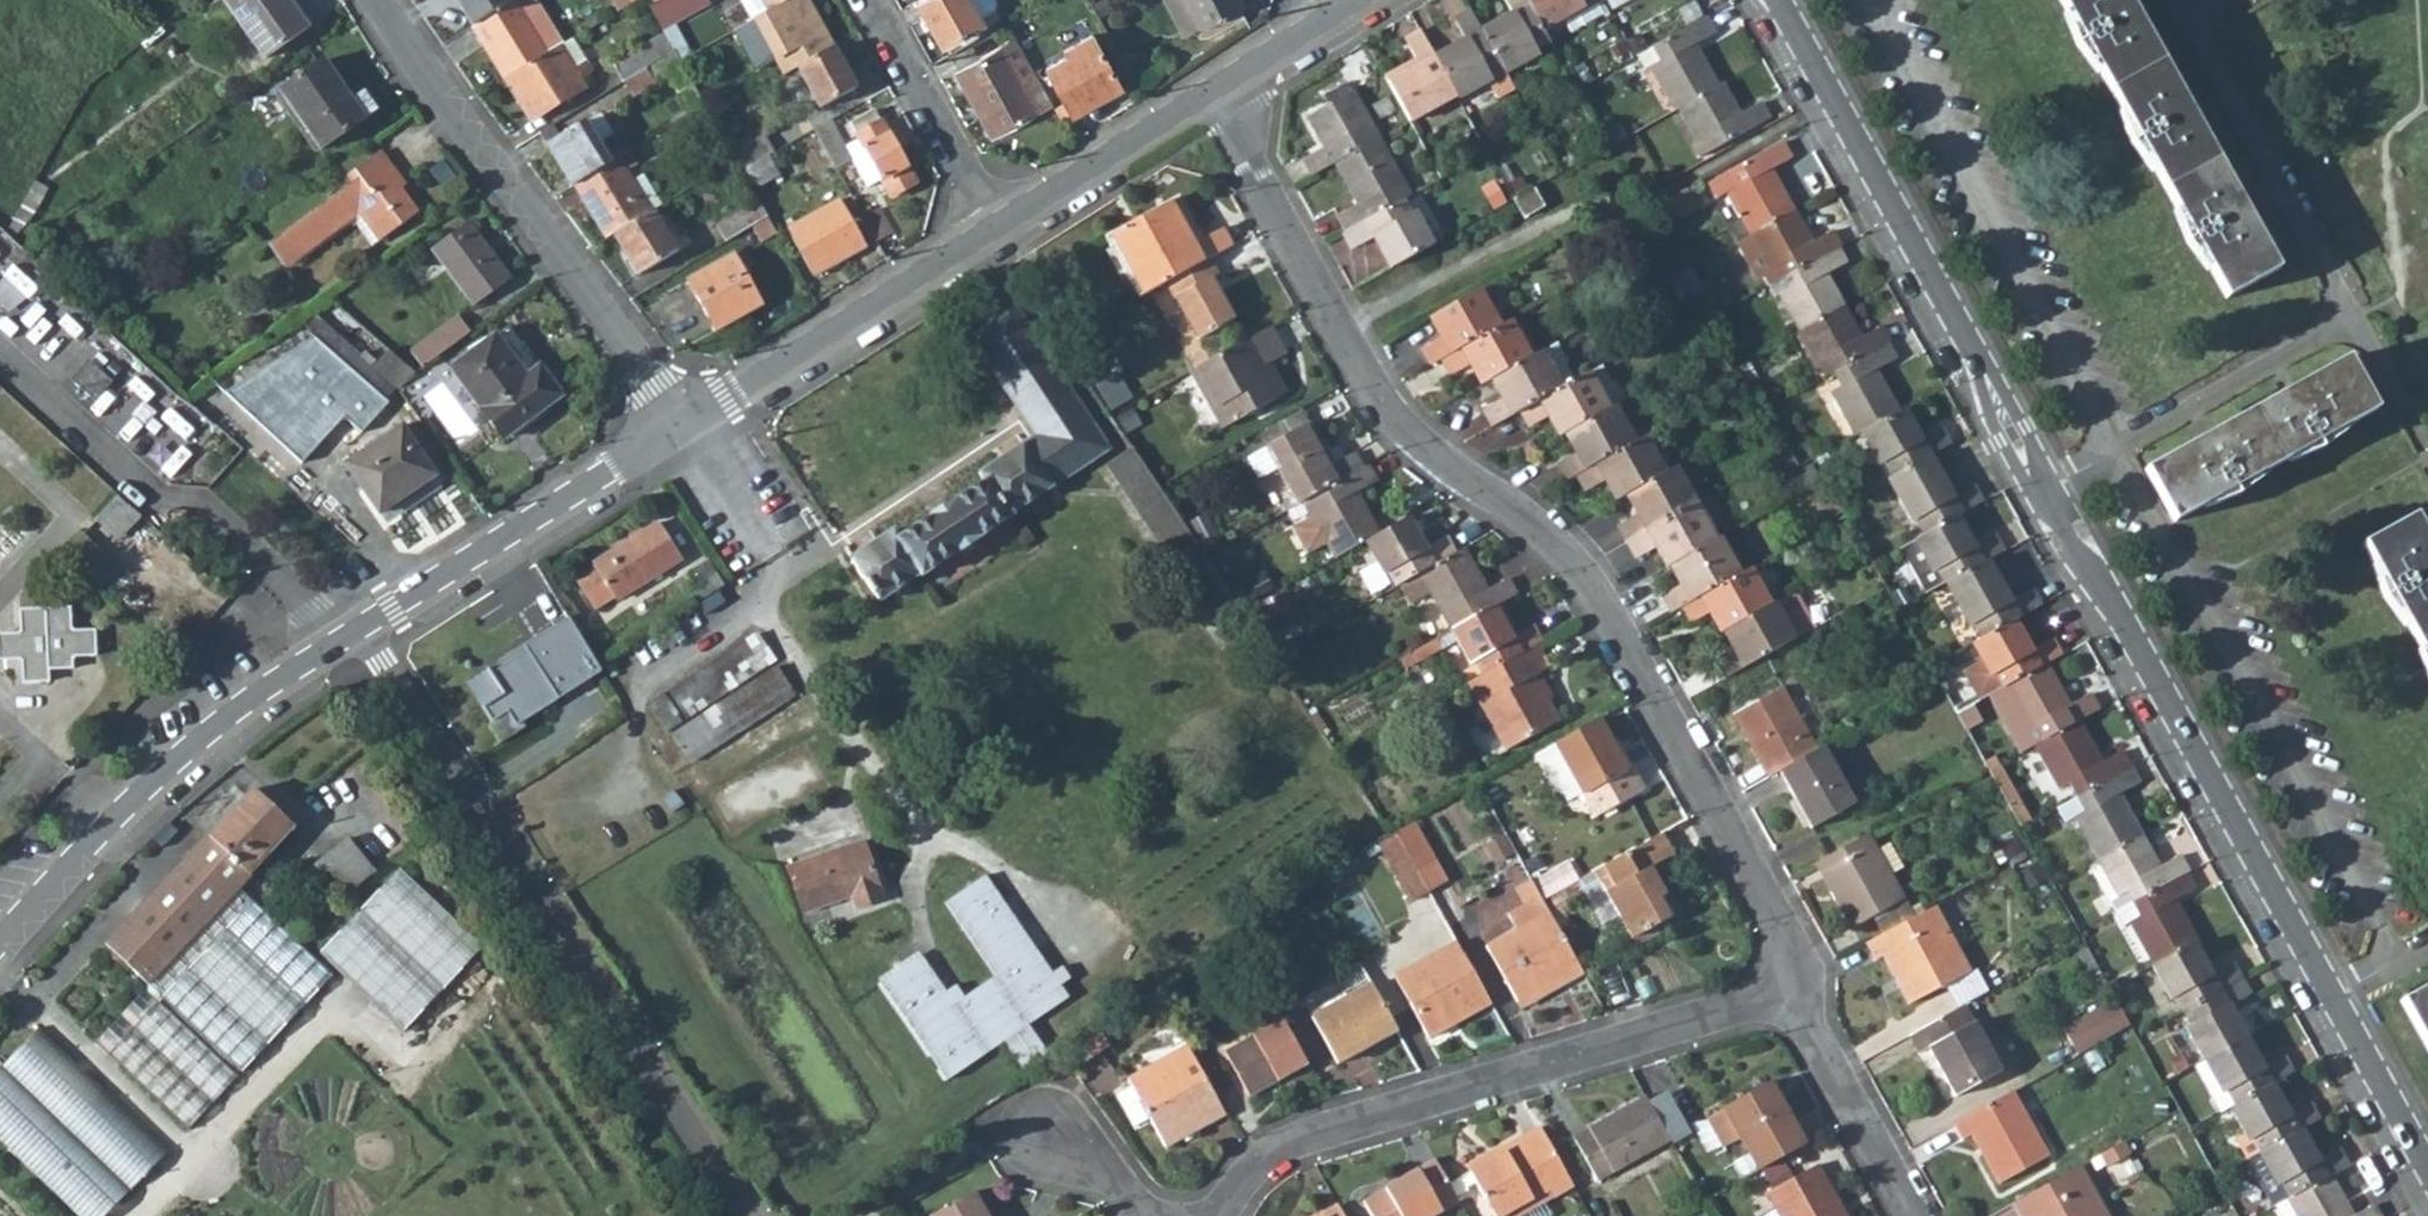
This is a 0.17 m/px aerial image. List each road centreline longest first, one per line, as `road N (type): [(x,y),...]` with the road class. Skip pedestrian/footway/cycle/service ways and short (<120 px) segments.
road 1 (residential): [(2427,1168),(2189,748),(2133,633),(2030,488),(1986,373),(1833,111),(1785,0)]
road 2 (residential): [(1230,77),(1285,246),(1382,410),(1579,569),(1780,919),(1796,987)]
road 3 (residential): [(354,635),(381,661),(744,1215)]
road 4 (residential): [(1796,987),(1308,1134),(1255,1164),(1215,1215)]
road 5 (residential): [(377,0),(684,423)]
road 6 (residential): [(0,940),(198,740),(354,635)]
road 7 (residential): [(354,635),(684,423)]
road 8 (residential): [(684,423),(998,229)]
road 9 (residential): [(998,229),(1230,77)]
road 10 (residential): [(998,229),(871,0)]
road 11 (residential): [(1796,987),(1811,1038),(1912,1215)]
road 12 (residential): [(1230,77),(1347,6)]
road 13 (residential): [(1147,1215),(1115,1177),(1047,1138)]

